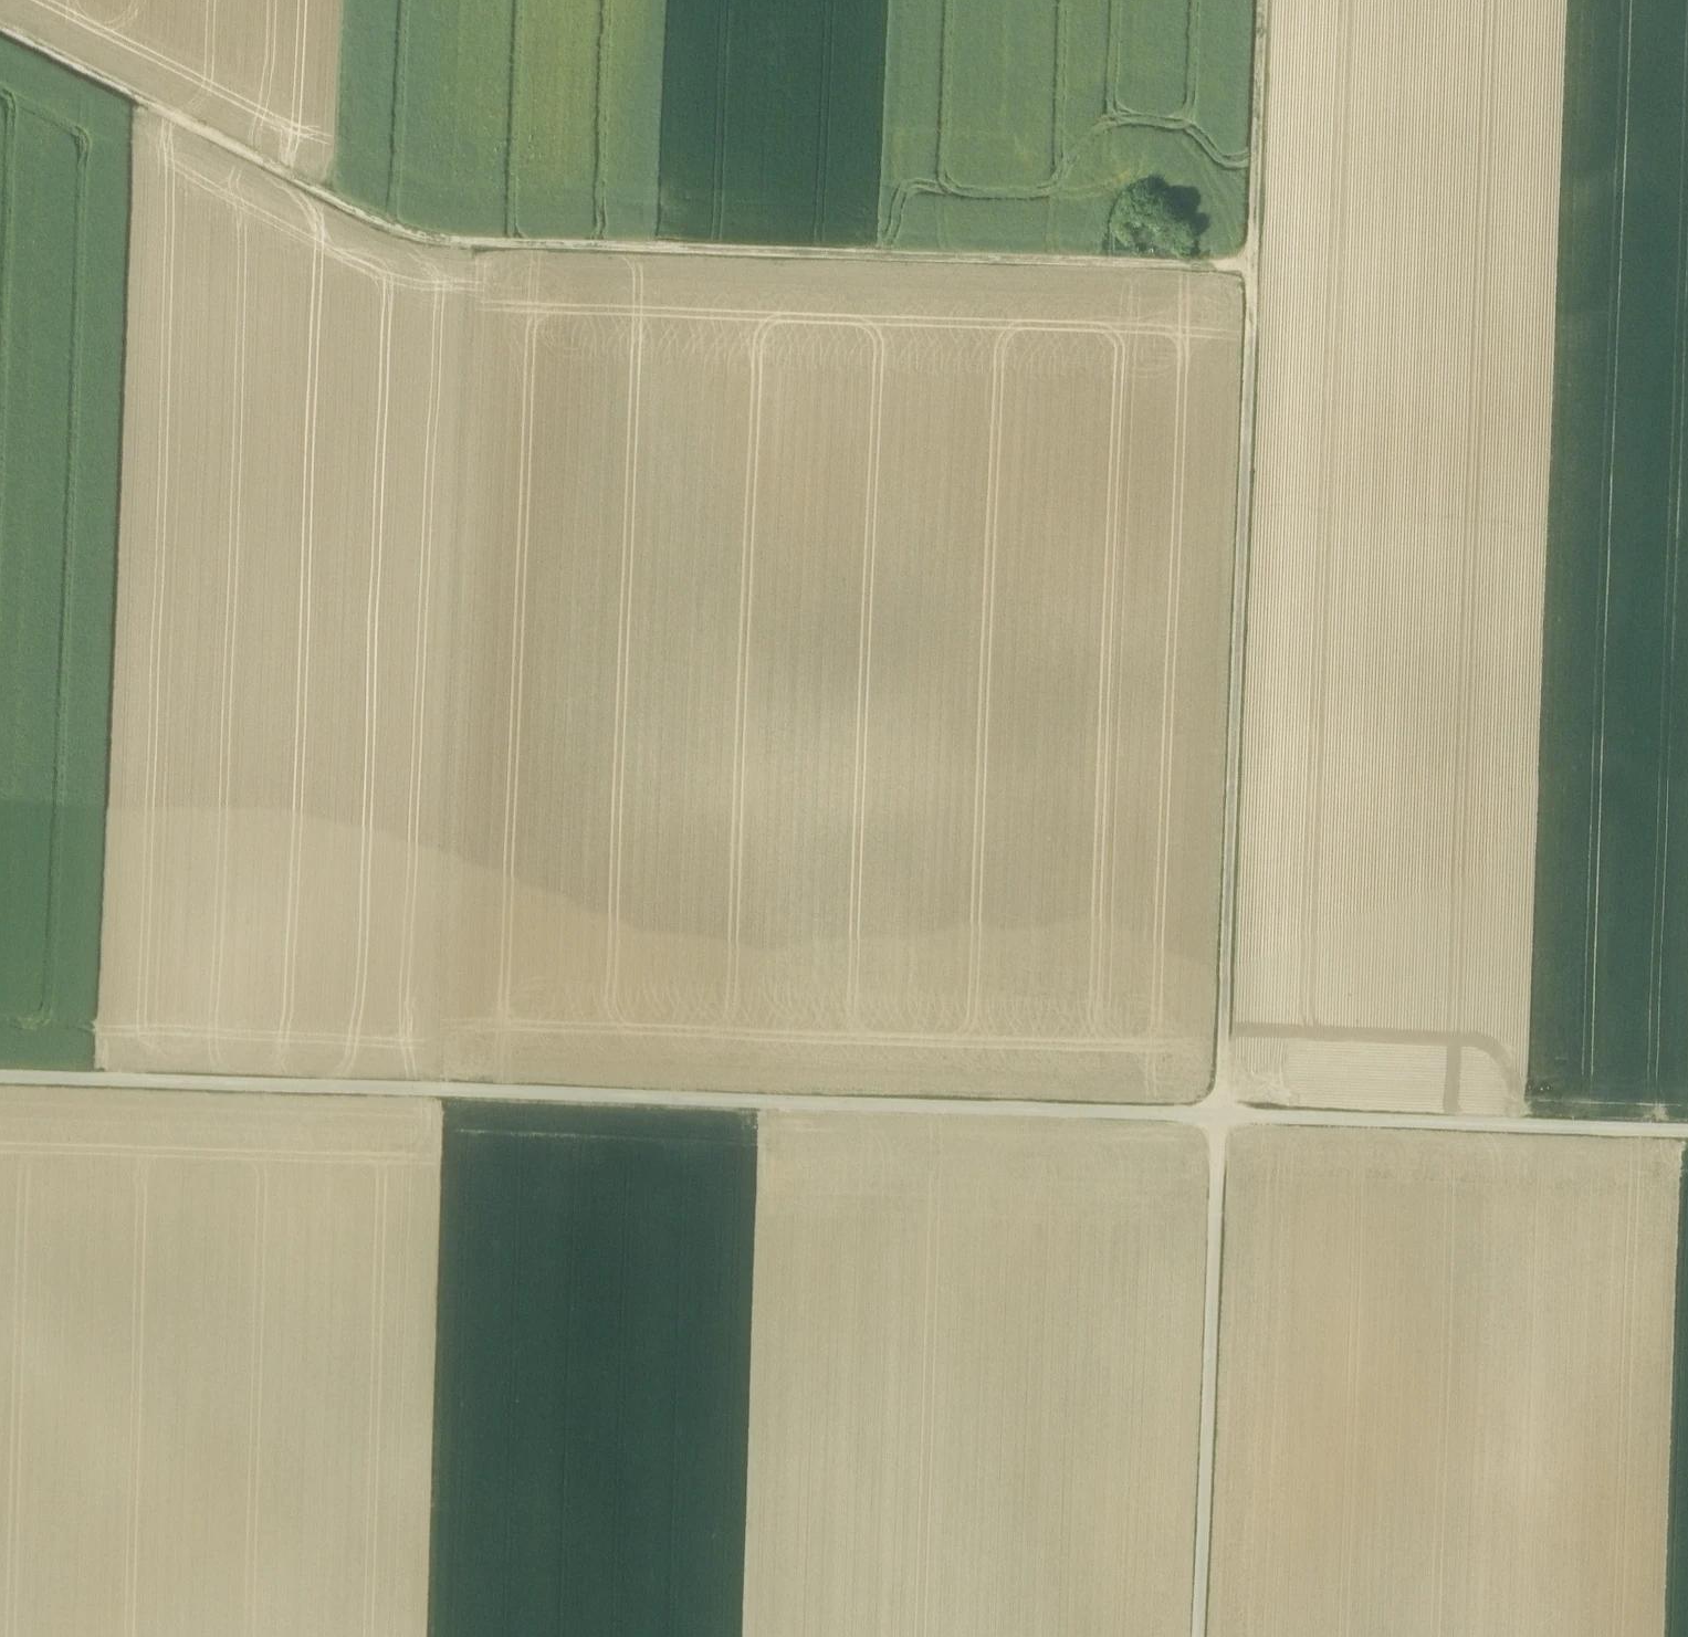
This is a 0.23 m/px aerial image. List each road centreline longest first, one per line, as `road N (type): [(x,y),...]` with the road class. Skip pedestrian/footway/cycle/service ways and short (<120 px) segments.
road 1 (track): [(1687,1135),(0,1088)]
road 2 (track): [(1254,265),(537,246),(403,234),(0,40)]
road 3 (track): [(1221,1117),(1269,0)]
road 4 (track): [(1221,1117),(1199,1636)]

